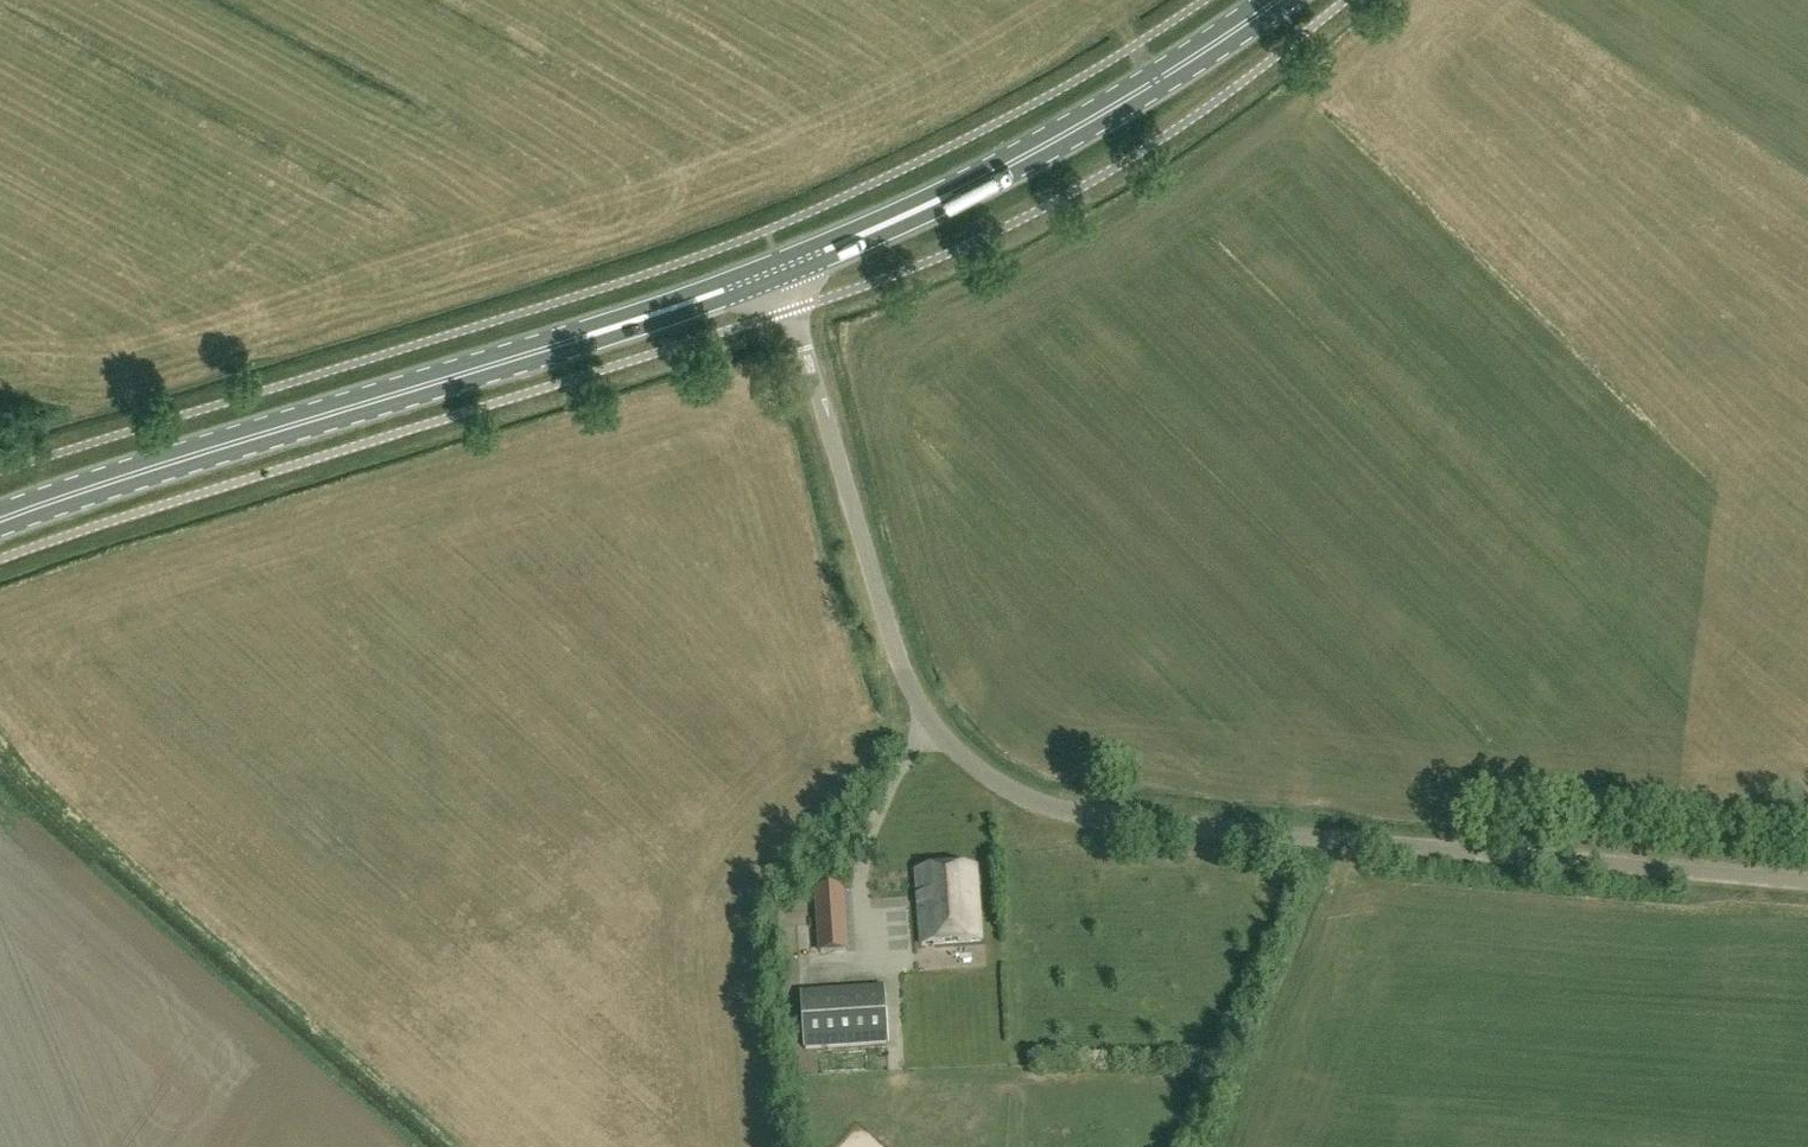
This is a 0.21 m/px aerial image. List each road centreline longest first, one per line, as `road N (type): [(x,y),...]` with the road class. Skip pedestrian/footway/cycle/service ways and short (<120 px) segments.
road 1 (unclassified): [(1807,881),(1075,816),(984,775),(939,731),(898,657),(785,266)]
road 2 (primary): [(0,527),(134,477),(662,315),(785,266)]
road 3 (primary): [(785,266),(994,174),(1162,82),(1280,0)]

